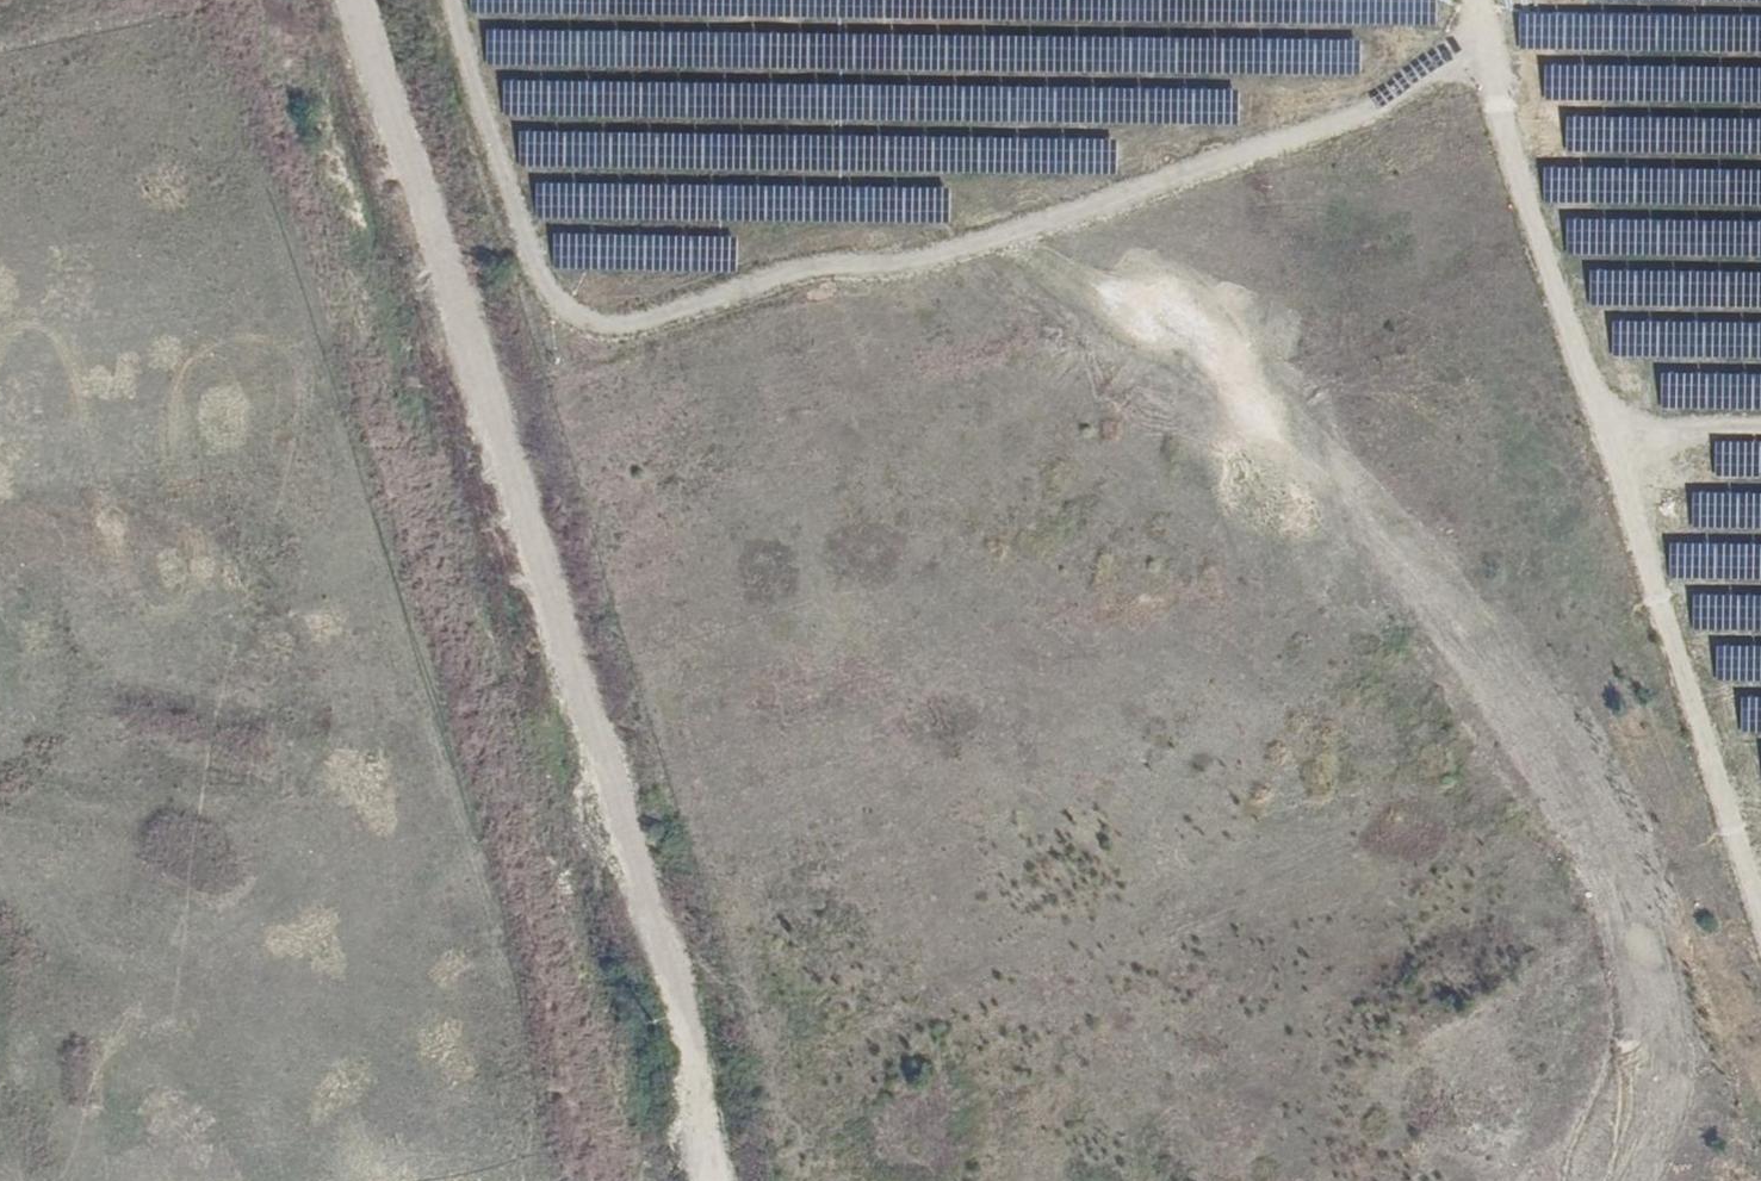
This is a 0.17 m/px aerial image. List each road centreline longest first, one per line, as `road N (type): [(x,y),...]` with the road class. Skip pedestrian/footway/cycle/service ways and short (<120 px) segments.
road 1 (track): [(737,1180),(711,1017),(379,0)]
road 2 (track): [(1419,0),(1760,1013)]

